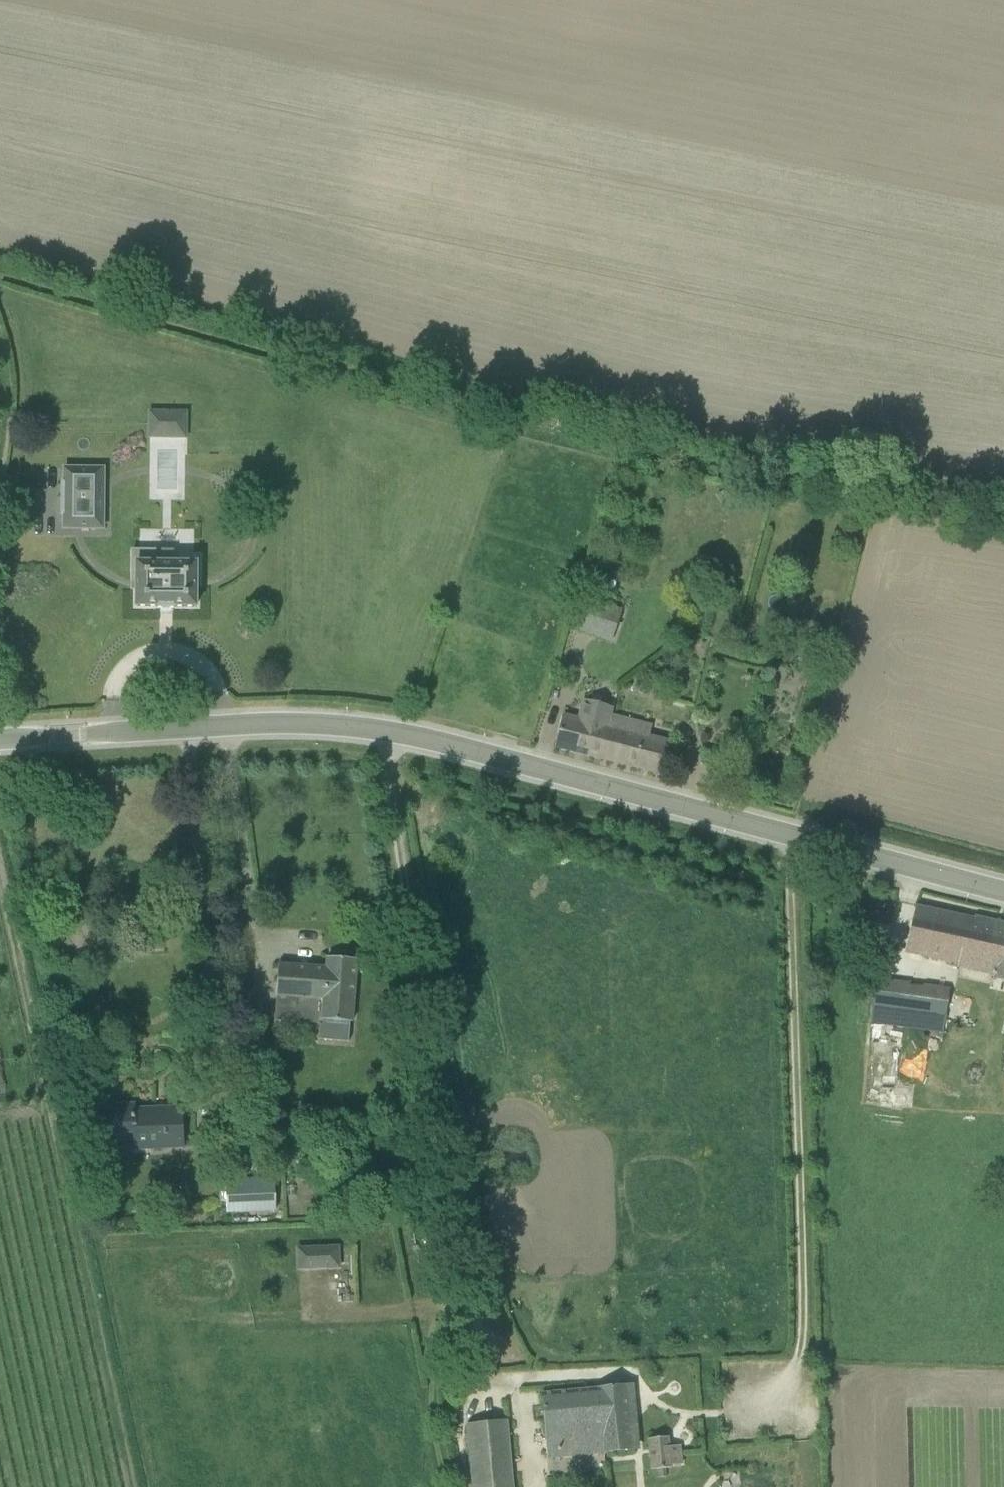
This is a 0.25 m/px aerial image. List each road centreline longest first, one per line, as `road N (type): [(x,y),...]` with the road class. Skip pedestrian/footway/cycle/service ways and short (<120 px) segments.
road 1 (tertiary): [(1003,890),(393,733),(246,724),(0,740)]

